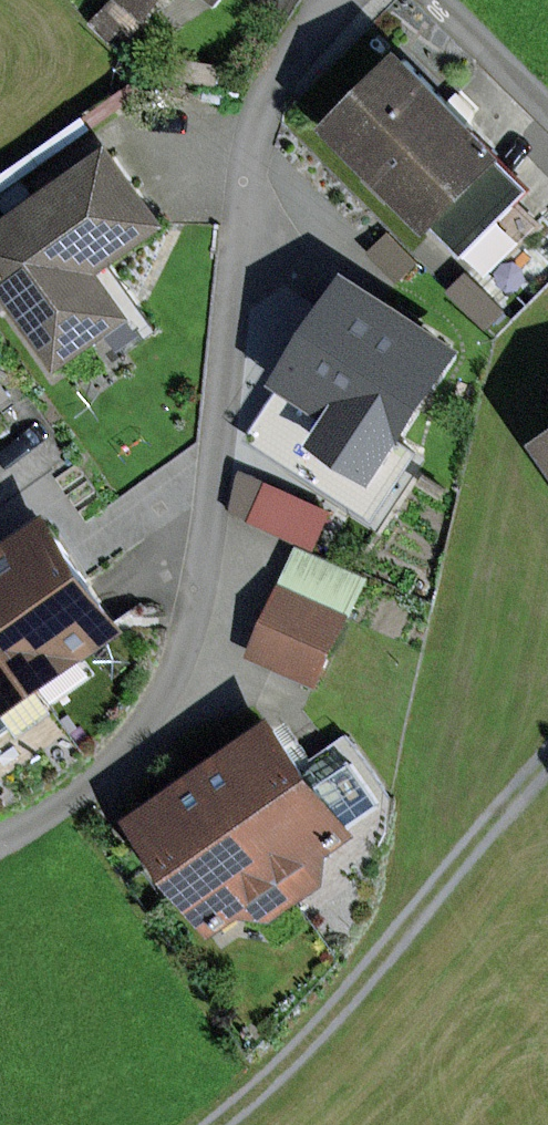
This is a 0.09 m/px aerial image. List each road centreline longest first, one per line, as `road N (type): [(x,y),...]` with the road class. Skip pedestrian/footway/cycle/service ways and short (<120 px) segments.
road 1 (residential): [(437,0),(547,107)]

